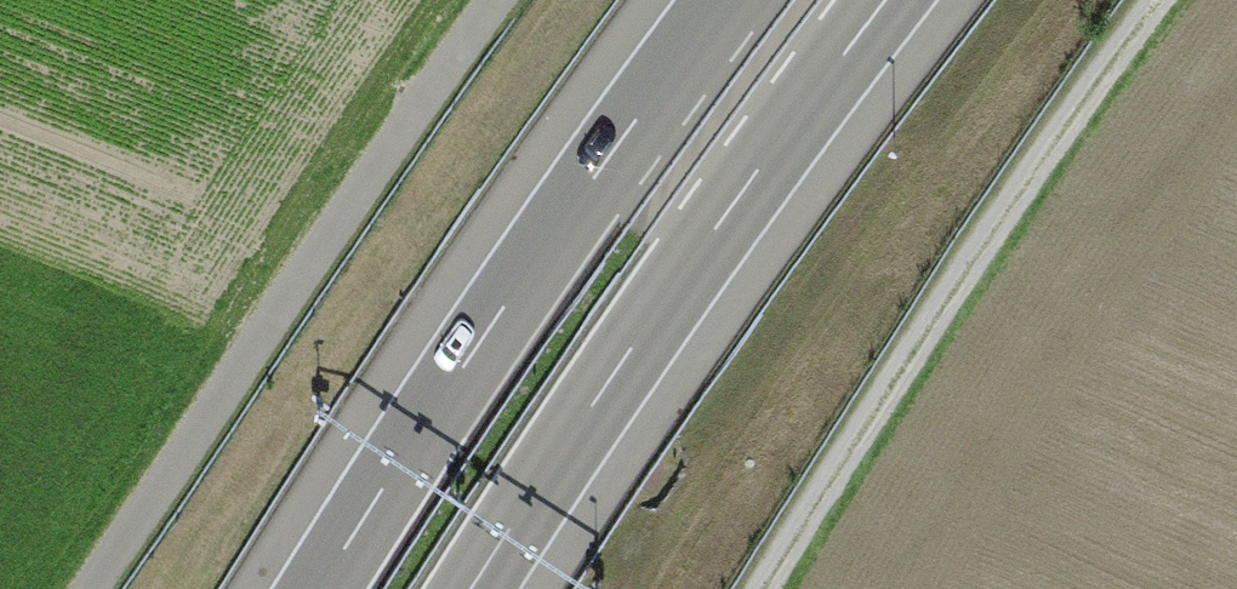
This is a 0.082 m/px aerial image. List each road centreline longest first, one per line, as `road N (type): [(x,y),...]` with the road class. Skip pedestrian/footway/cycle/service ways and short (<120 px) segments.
road 1 (motorway): [(473,588),(735,203),(887,0)]
road 2 (track): [(91,588),(497,0)]
road 3 (motorway): [(722,0),(477,343),(318,588)]
road 4 (track): [(1152,0),(1114,44),(765,588)]

